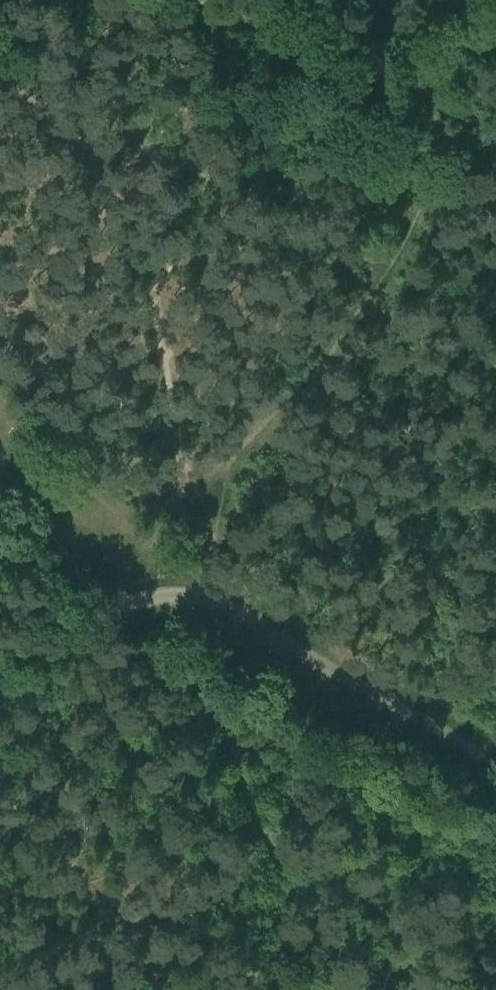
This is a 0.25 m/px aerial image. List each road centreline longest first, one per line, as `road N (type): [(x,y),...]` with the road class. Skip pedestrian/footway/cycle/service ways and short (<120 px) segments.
road 1 (track): [(219,560),(197,494),(339,349),(422,220),(434,173),(432,121),(384,82)]
road 2 (unclassified): [(495,761),(213,600),(142,600),(43,652),(0,663)]
road 3 (track): [(384,82),(186,0)]
road 4 (track): [(0,489),(114,614)]

